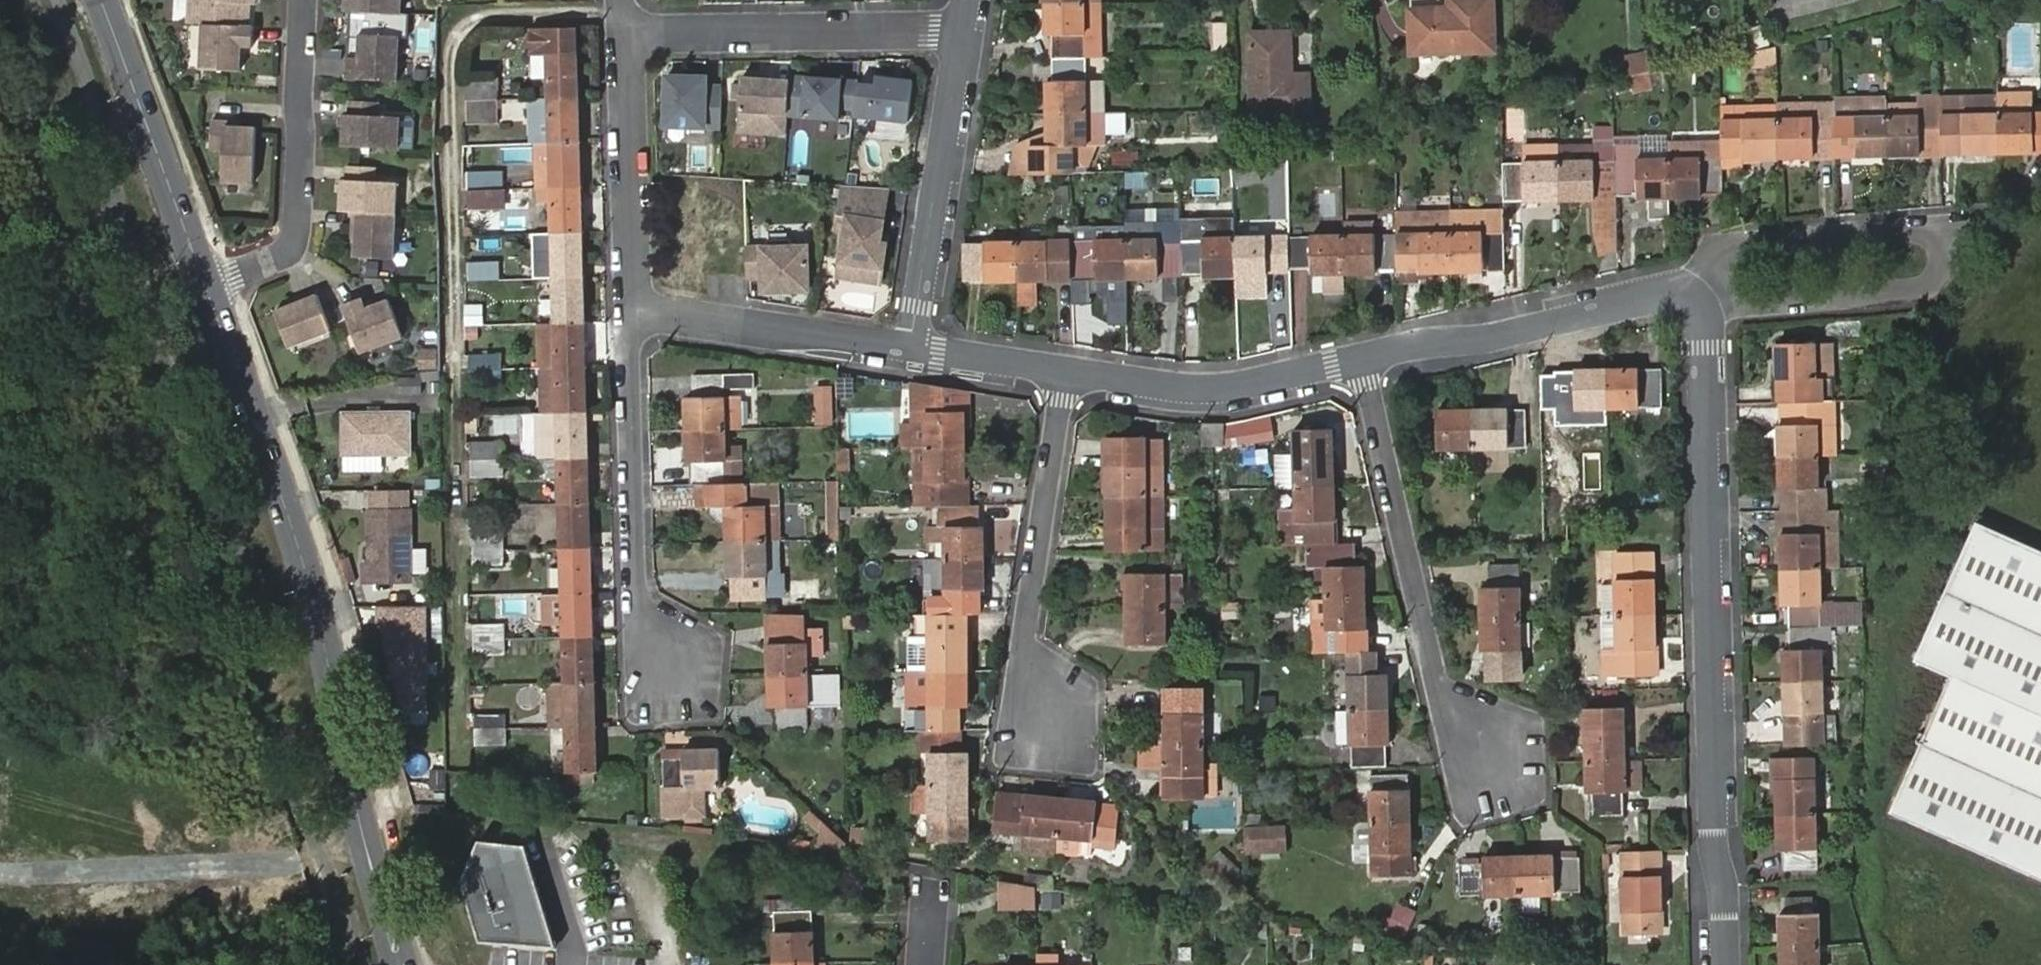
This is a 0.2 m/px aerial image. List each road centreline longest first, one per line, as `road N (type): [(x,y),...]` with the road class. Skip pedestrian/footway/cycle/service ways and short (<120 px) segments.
road 1 (secondary): [(400,964),(299,544),(205,286)]
road 2 (residential): [(1728,964),(1712,830),(1704,323),(1686,300)]
road 3 (residential): [(1686,300),(1723,245),(1935,228),(1940,283),(1735,306)]
road 4 (residential): [(1364,362),(1450,735),(1502,755)]
road 5 (residential): [(628,304),(638,658),(675,676)]
road 6 (residential): [(1066,373),(1018,698),(1054,720)]
road 7 (residential): [(302,0),(292,245),(205,286)]
road 8 (residential): [(621,37),(961,30)]
road 9 (residential): [(1686,300),(1663,294),(1364,362)]
road 10 (residential): [(910,349),(961,30)]
road 11 (secondary): [(205,286),(99,0)]
road 12 (residential): [(1364,362),(1239,388),(1066,373)]
road 13 (residential): [(910,349),(628,304)]
road 14 (residential): [(621,37),(628,304)]
road 15 (residential): [(1066,373),(910,349)]

